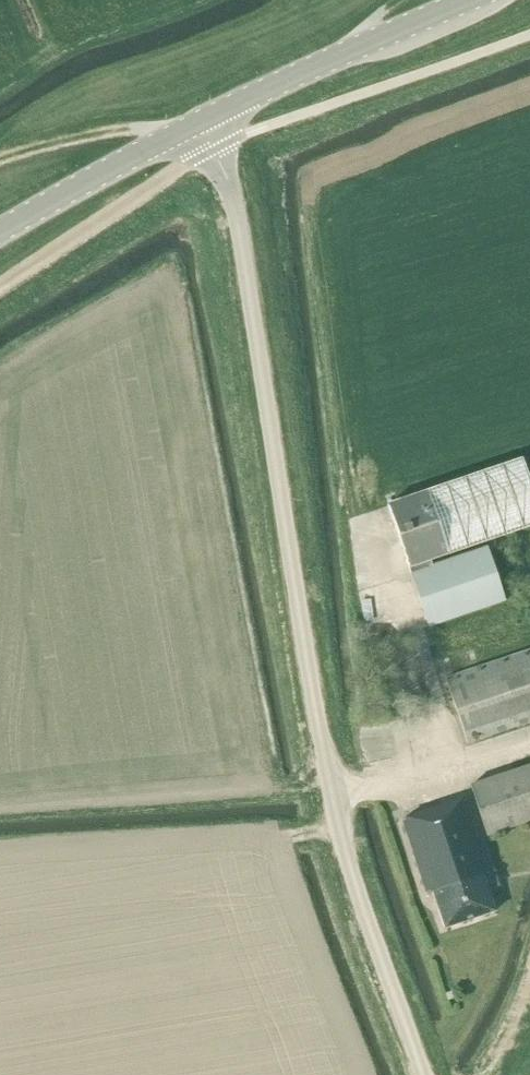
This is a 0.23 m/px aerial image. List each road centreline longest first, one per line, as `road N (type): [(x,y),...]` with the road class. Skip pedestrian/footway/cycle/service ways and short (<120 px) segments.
road 1 (unclassified): [(423,1074),(342,836),(236,207),(217,149)]
road 2 (primary): [(202,121),(460,0)]
road 3 (unclassified): [(0,285),(217,149)]
road 4 (primary): [(0,232),(202,121)]
road 5 (track): [(177,133),(115,131),(35,144),(0,158)]

